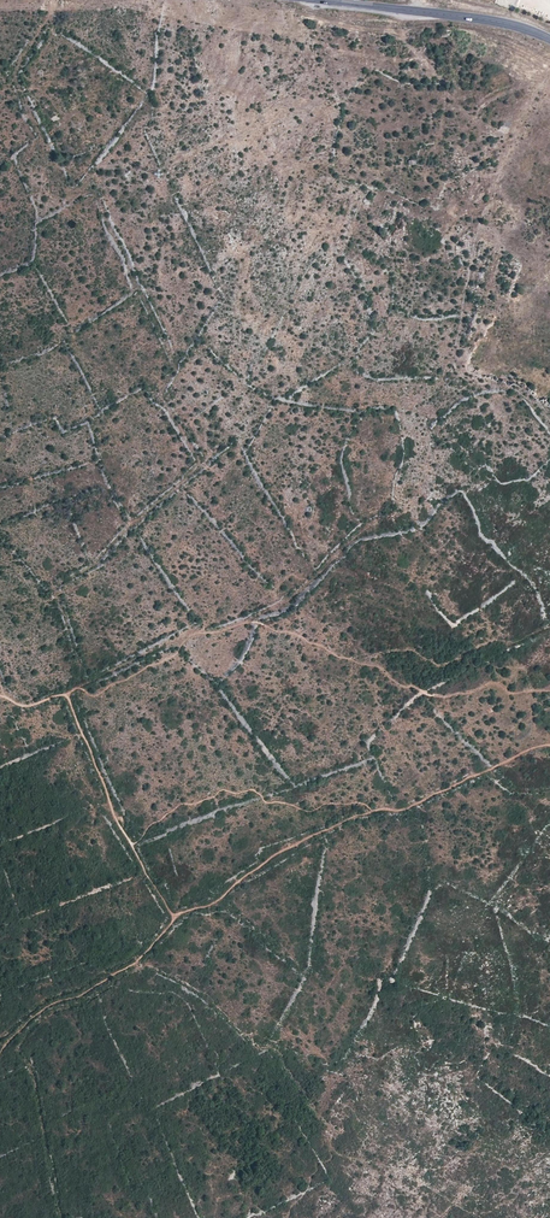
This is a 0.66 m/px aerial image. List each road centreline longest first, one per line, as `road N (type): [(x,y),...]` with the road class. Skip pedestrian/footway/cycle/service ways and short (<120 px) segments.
road 1 (primary): [(549,40),(521,28),(326,0)]

